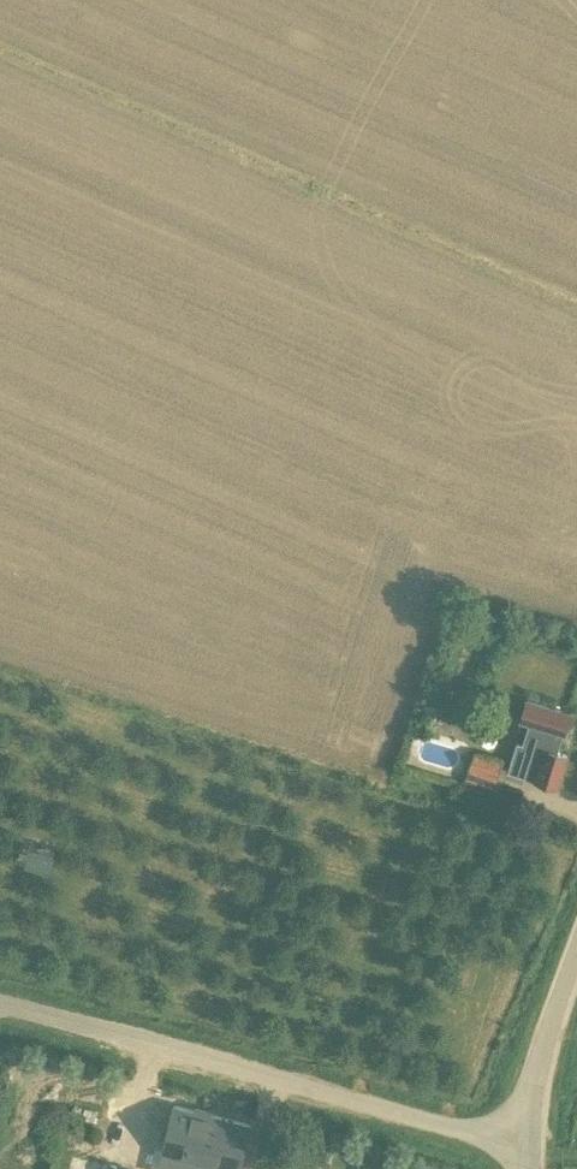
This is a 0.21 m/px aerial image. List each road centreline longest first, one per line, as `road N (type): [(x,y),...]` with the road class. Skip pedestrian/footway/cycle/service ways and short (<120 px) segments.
road 1 (residential): [(522,1144),(0,1007)]
road 2 (unclassified): [(522,1144),(530,1092),(576,953)]

